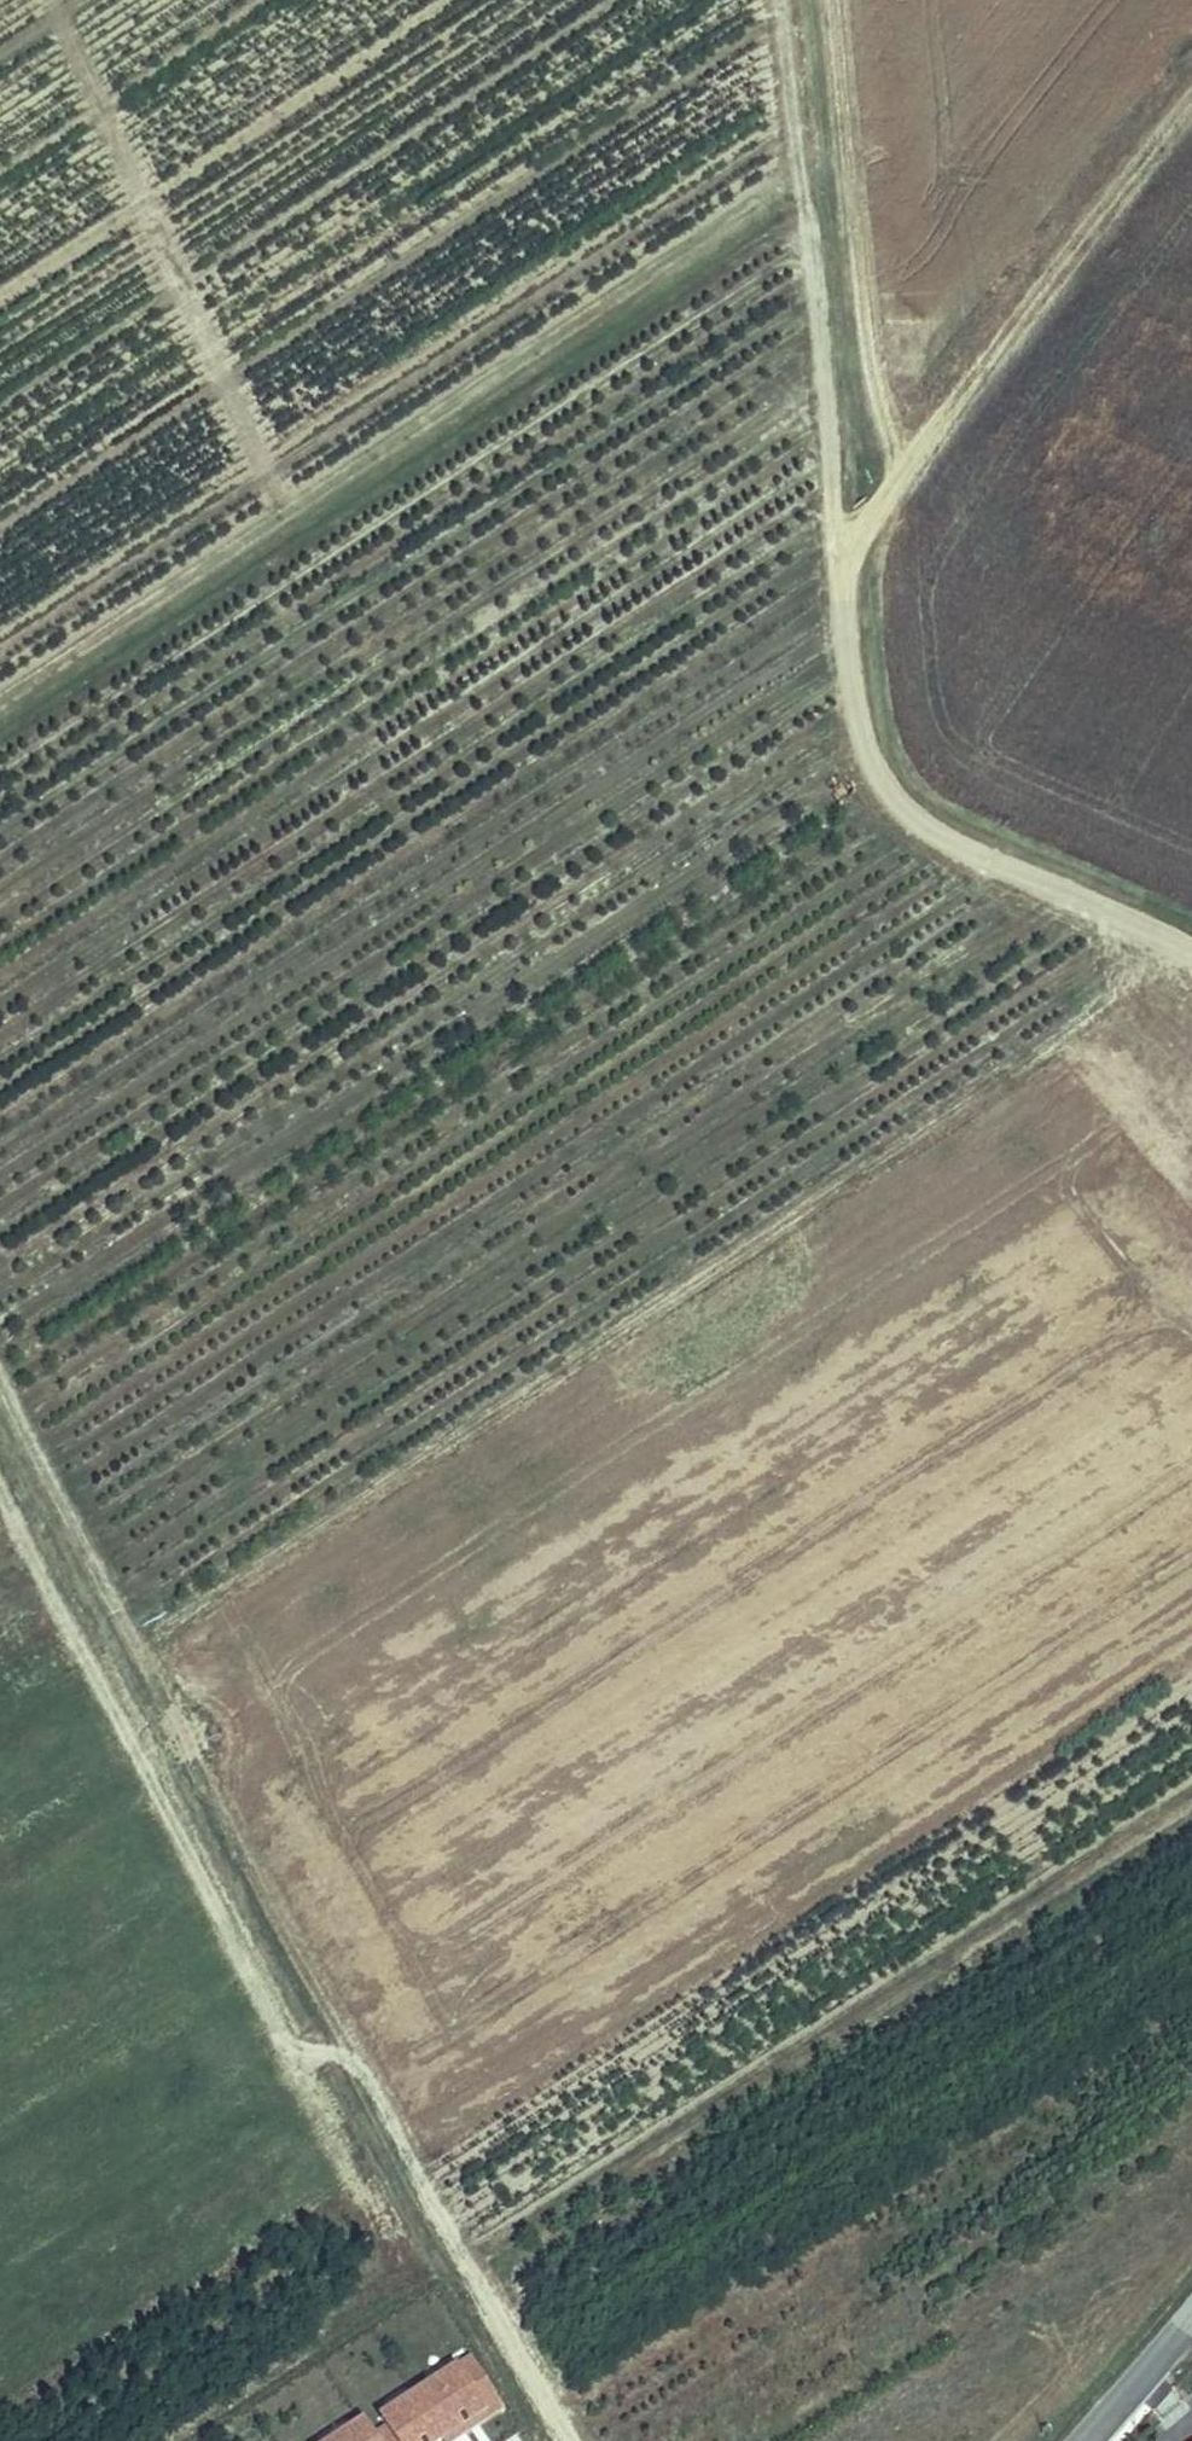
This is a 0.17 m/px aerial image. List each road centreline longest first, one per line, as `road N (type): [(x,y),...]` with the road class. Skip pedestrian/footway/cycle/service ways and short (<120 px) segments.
road 1 (track): [(557,2440),(494,2324),(450,2306),(393,2266),(0,1428)]
road 2 (tertiary): [(1078,2440),(1191,2313)]

